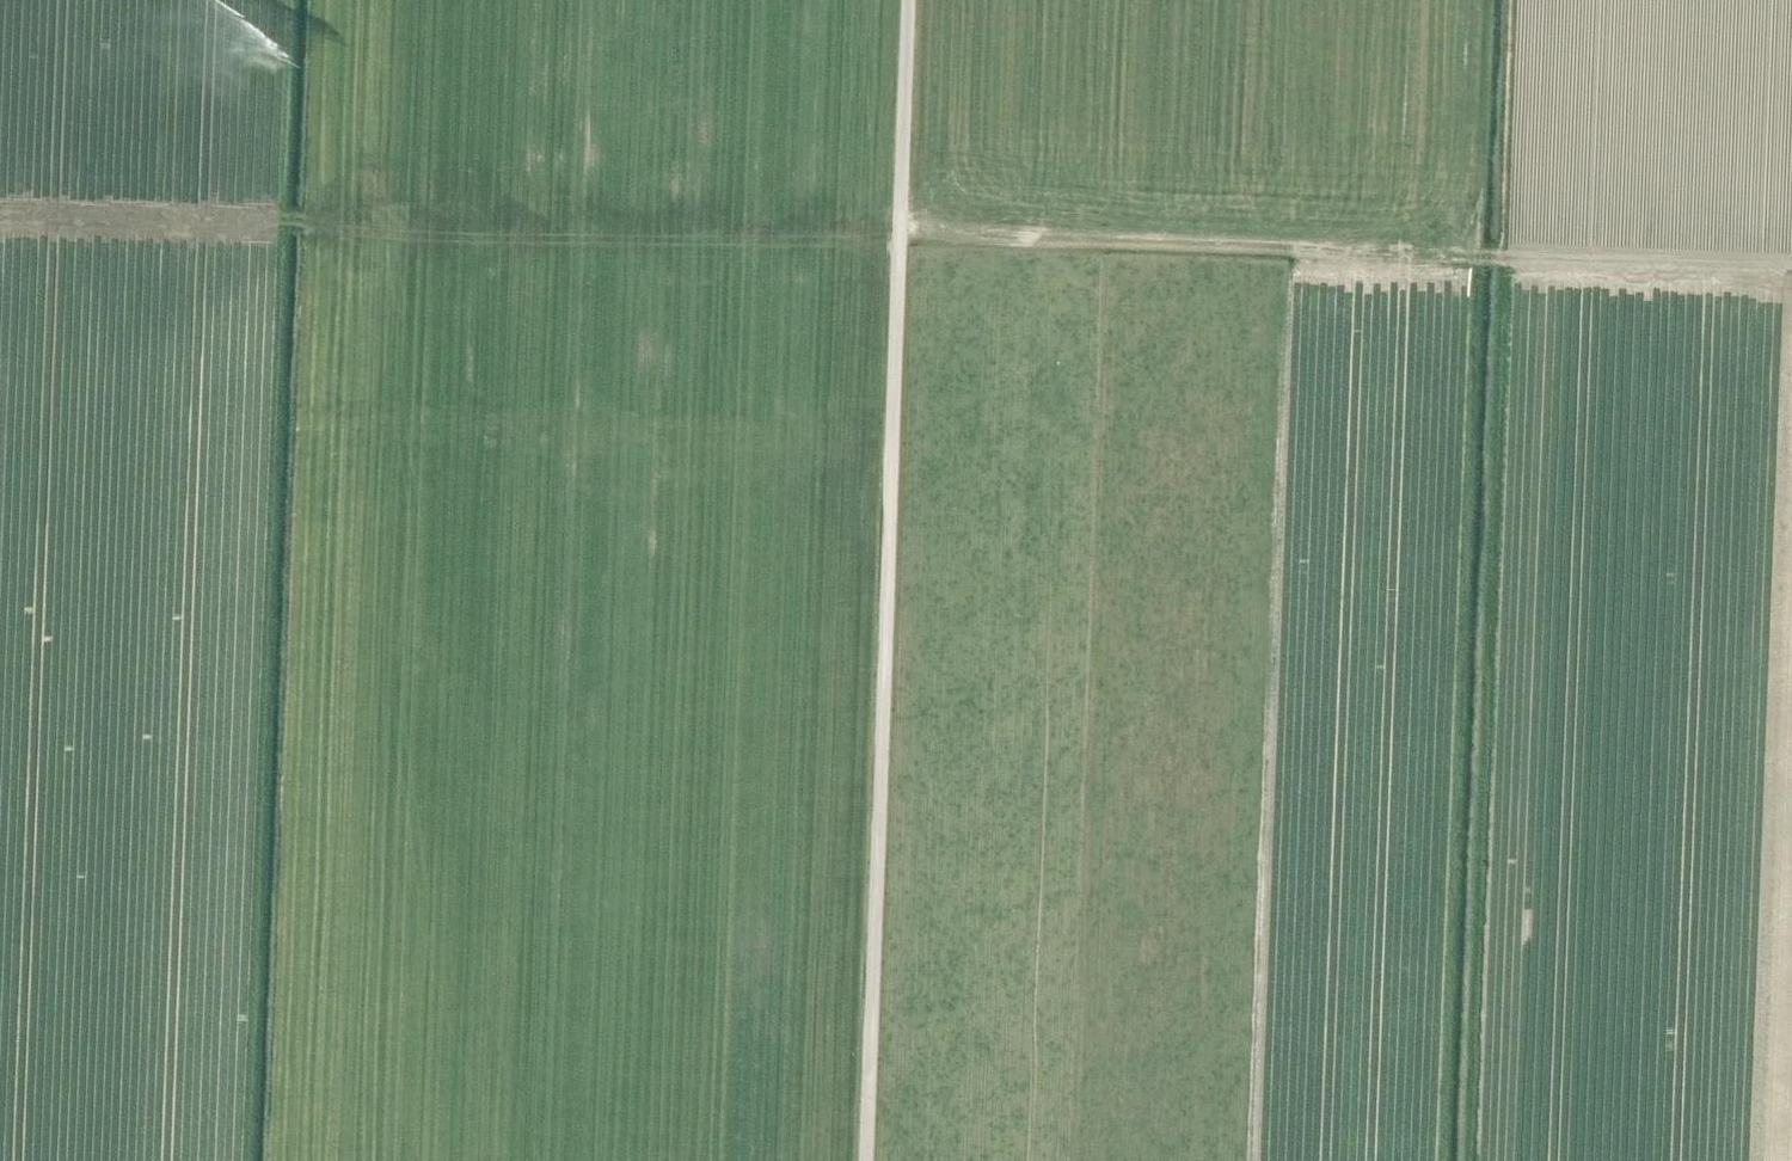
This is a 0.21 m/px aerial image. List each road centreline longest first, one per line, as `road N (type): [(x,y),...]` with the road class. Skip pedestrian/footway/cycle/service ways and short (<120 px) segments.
road 1 (unclassified): [(865,1160),(907,0)]

